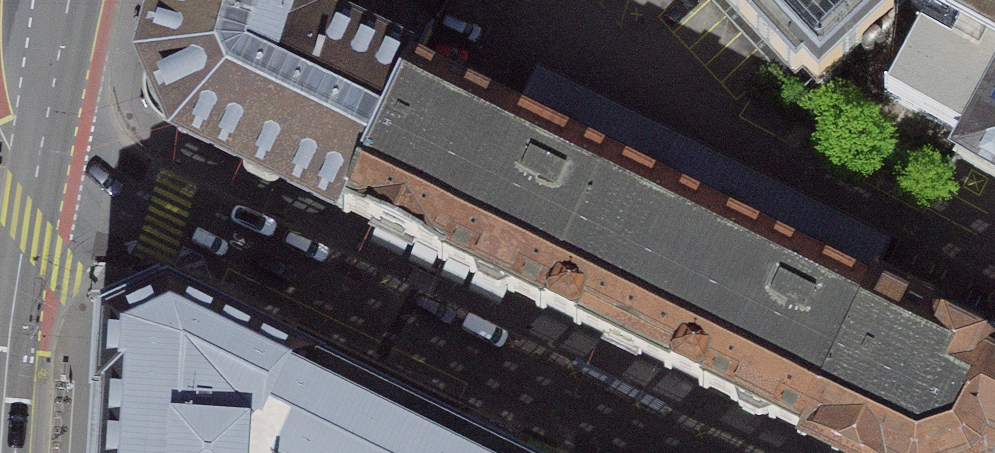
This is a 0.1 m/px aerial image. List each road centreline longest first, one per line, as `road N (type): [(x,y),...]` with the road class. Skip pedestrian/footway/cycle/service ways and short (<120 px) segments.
road 1 (tertiary): [(2,128),(662,452)]
road 2 (primary): [(2,128),(11,0)]

